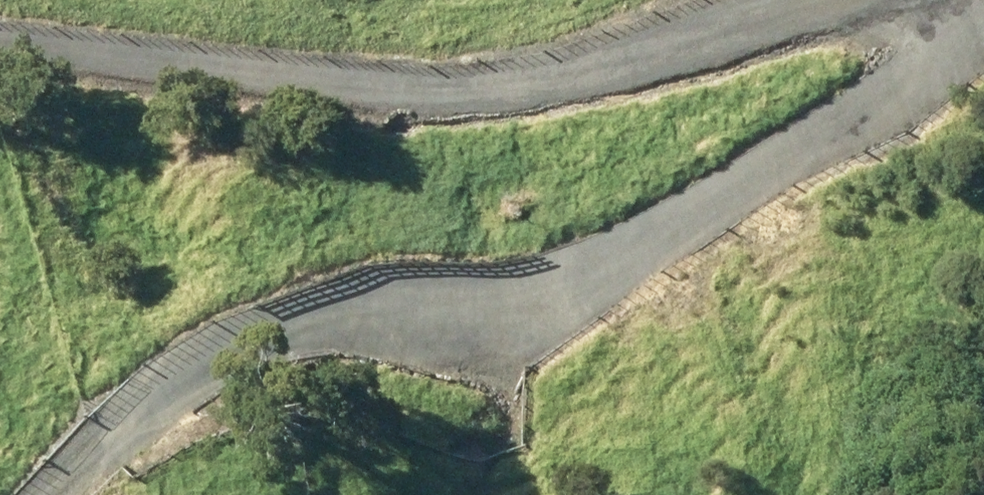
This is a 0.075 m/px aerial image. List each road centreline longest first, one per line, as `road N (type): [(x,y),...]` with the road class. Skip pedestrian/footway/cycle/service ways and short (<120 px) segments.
road 1 (track): [(70,494),(267,335),(512,290),(922,89),(956,19),(953,0)]
road 2 (track): [(0,48),(424,91),(647,45),(784,0)]

